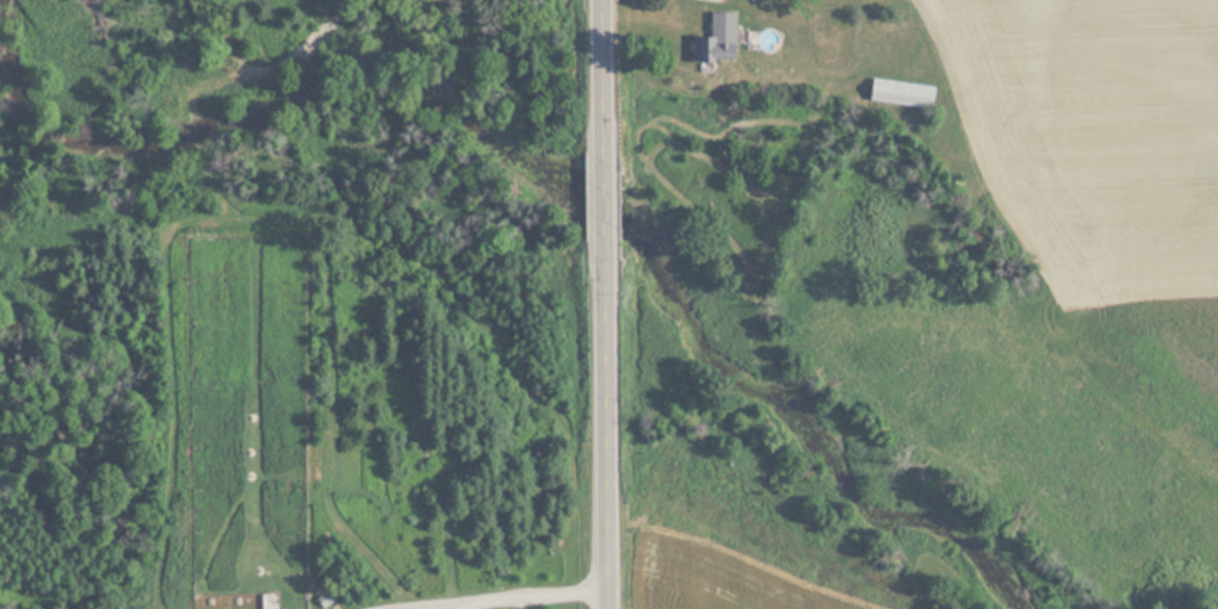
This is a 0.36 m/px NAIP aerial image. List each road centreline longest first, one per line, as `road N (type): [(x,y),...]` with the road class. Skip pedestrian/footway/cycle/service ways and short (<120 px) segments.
road 1 (secondary): [(610,608),(605,0)]

